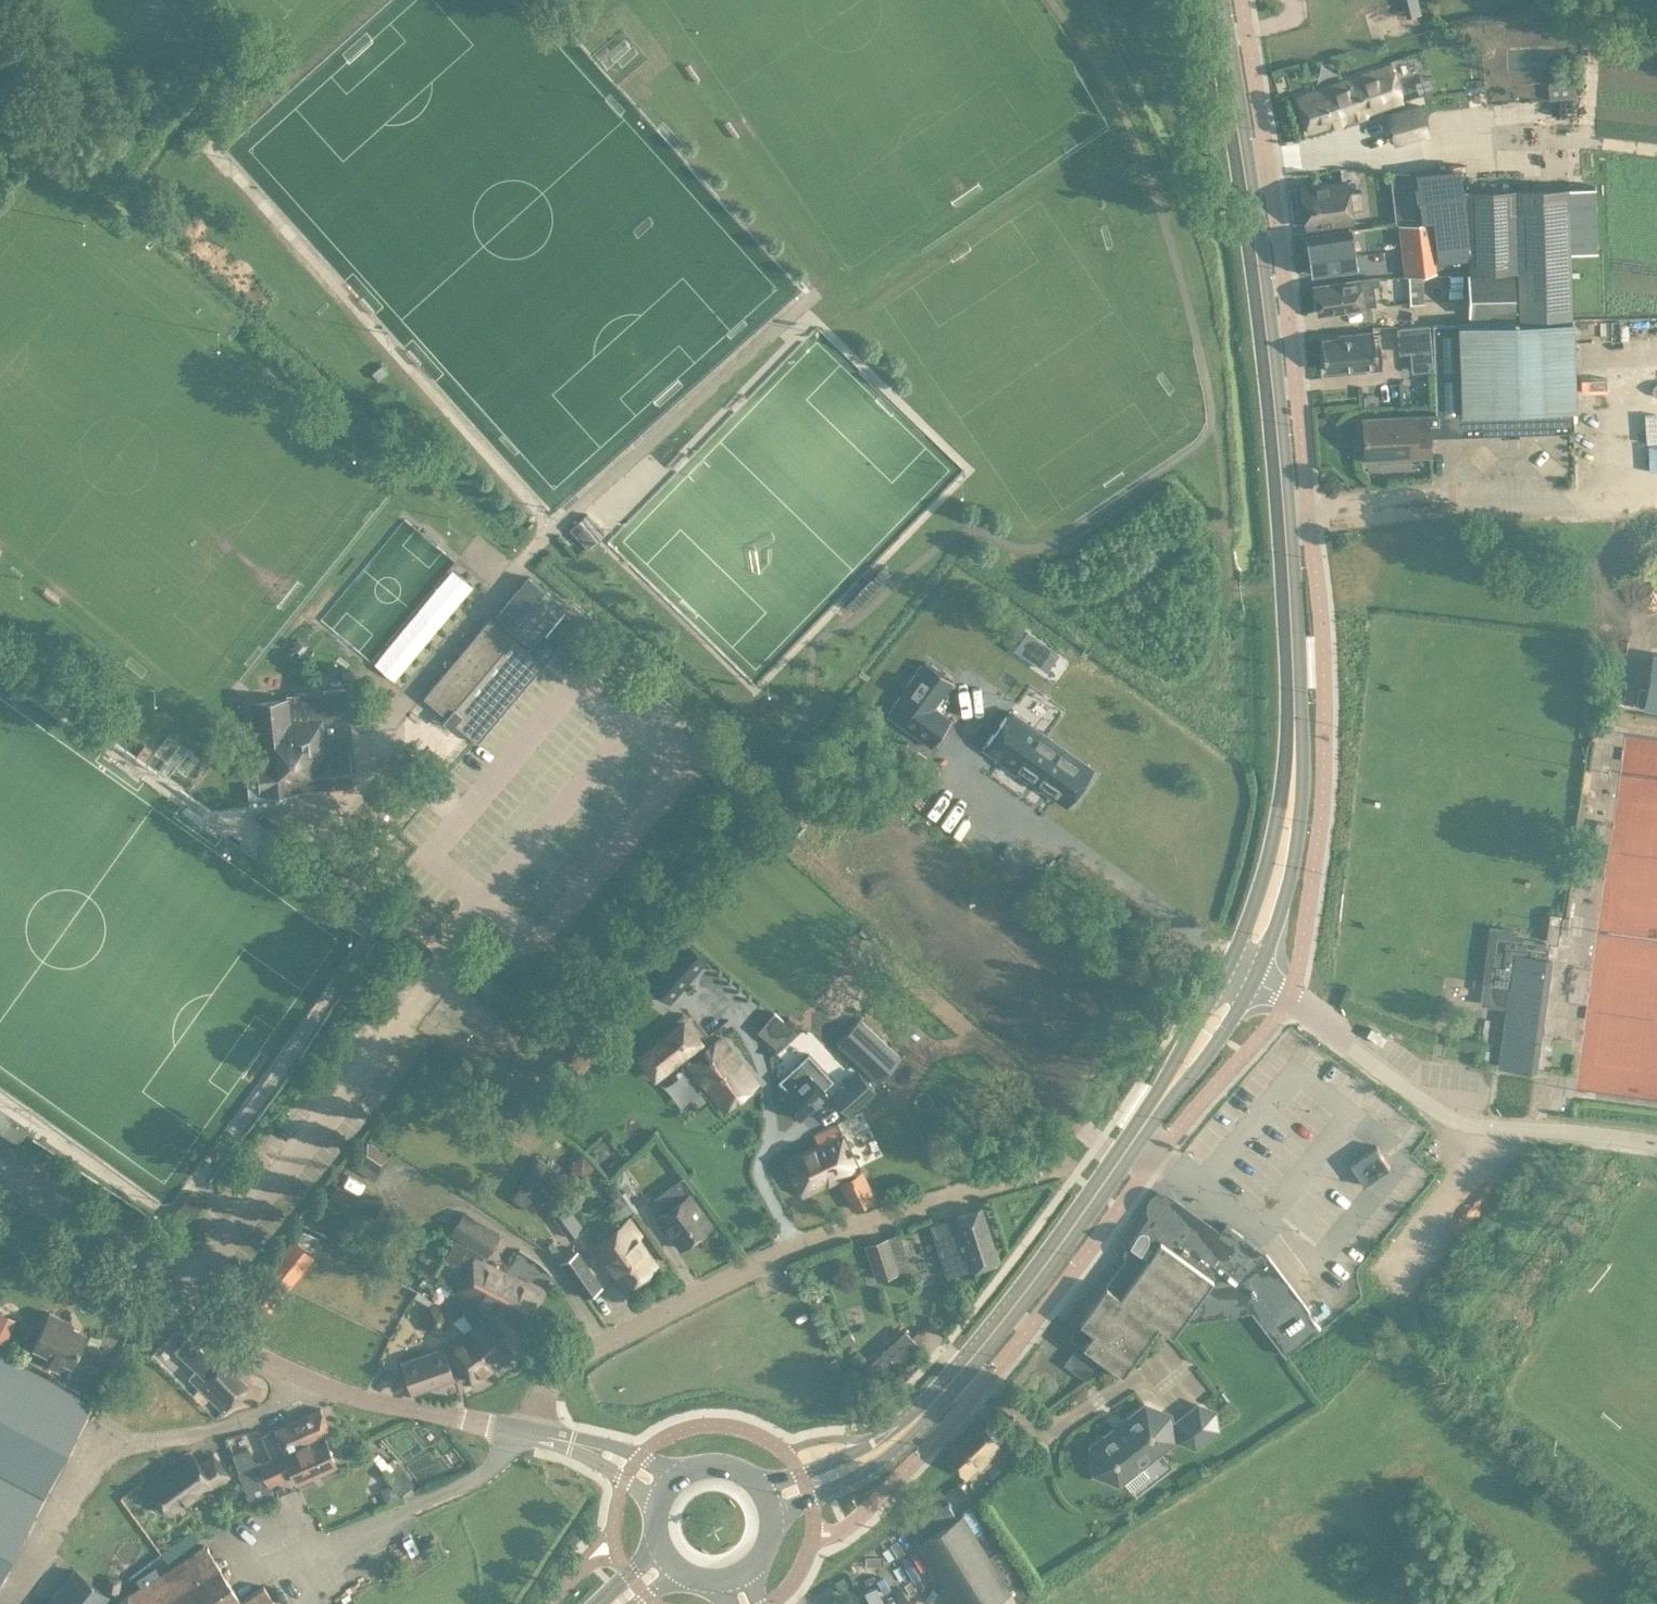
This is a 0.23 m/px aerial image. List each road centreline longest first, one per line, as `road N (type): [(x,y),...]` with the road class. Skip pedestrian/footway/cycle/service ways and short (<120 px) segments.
road 1 (secondary): [(1290,792),(1292,651),(1269,358),(1217,0)]
road 2 (unclassified): [(531,1426),(550,1376),(571,1352),(797,1240),(1058,1159),(1098,1184)]
road 3 (unclassified): [(531,1426),(347,1388),(289,1367),(0,1233)]
road 4 (unclassified): [(1656,1136),(1457,1114),(1256,969)]
road 5 (secondary): [(932,1396),(1098,1184)]
road 6 (secondary): [(768,1513),(887,1451),(932,1396)]
road 7 (secondary): [(932,1396),(856,1444),(755,1483)]
road 8 (secondary): [(1256,969),(1291,856),(1290,792)]
road 9 (secondary): [(1290,792),(1232,952)]
road 10 (secondary): [(1232,952),(1156,1101)]
road 11 (secondary): [(1156,1101),(1197,1060),(1256,969)]

